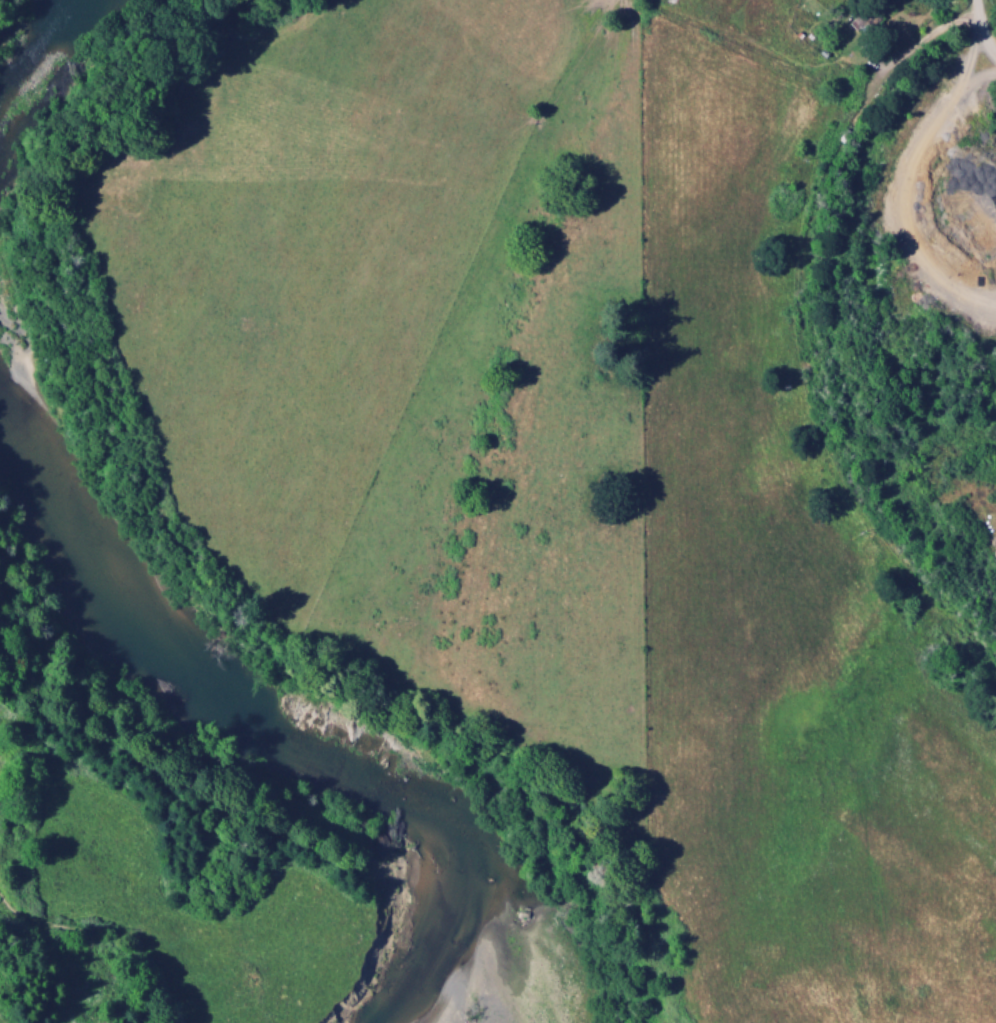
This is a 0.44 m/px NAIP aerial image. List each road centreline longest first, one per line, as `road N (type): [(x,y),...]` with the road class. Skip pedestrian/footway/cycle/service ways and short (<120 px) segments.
road 1 (track): [(995,665),(897,562),(832,455),(804,364),(802,257),(841,146),(869,101),(918,46),(995,1)]
road 2 (track): [(0,893),(38,925),(141,934)]

